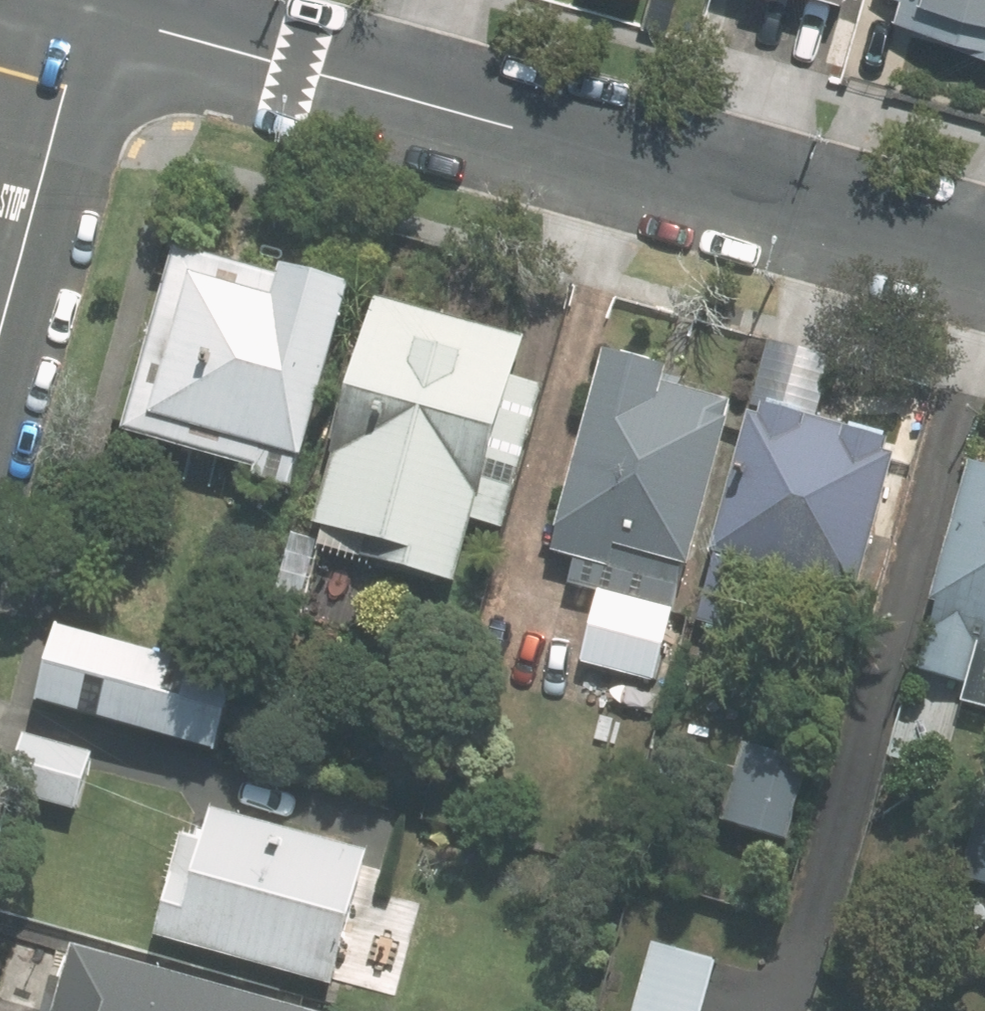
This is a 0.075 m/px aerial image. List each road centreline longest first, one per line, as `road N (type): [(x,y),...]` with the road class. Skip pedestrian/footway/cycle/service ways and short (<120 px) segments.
road 1 (residential): [(984,254),(87,11)]
road 2 (residential): [(87,11),(0,320)]

